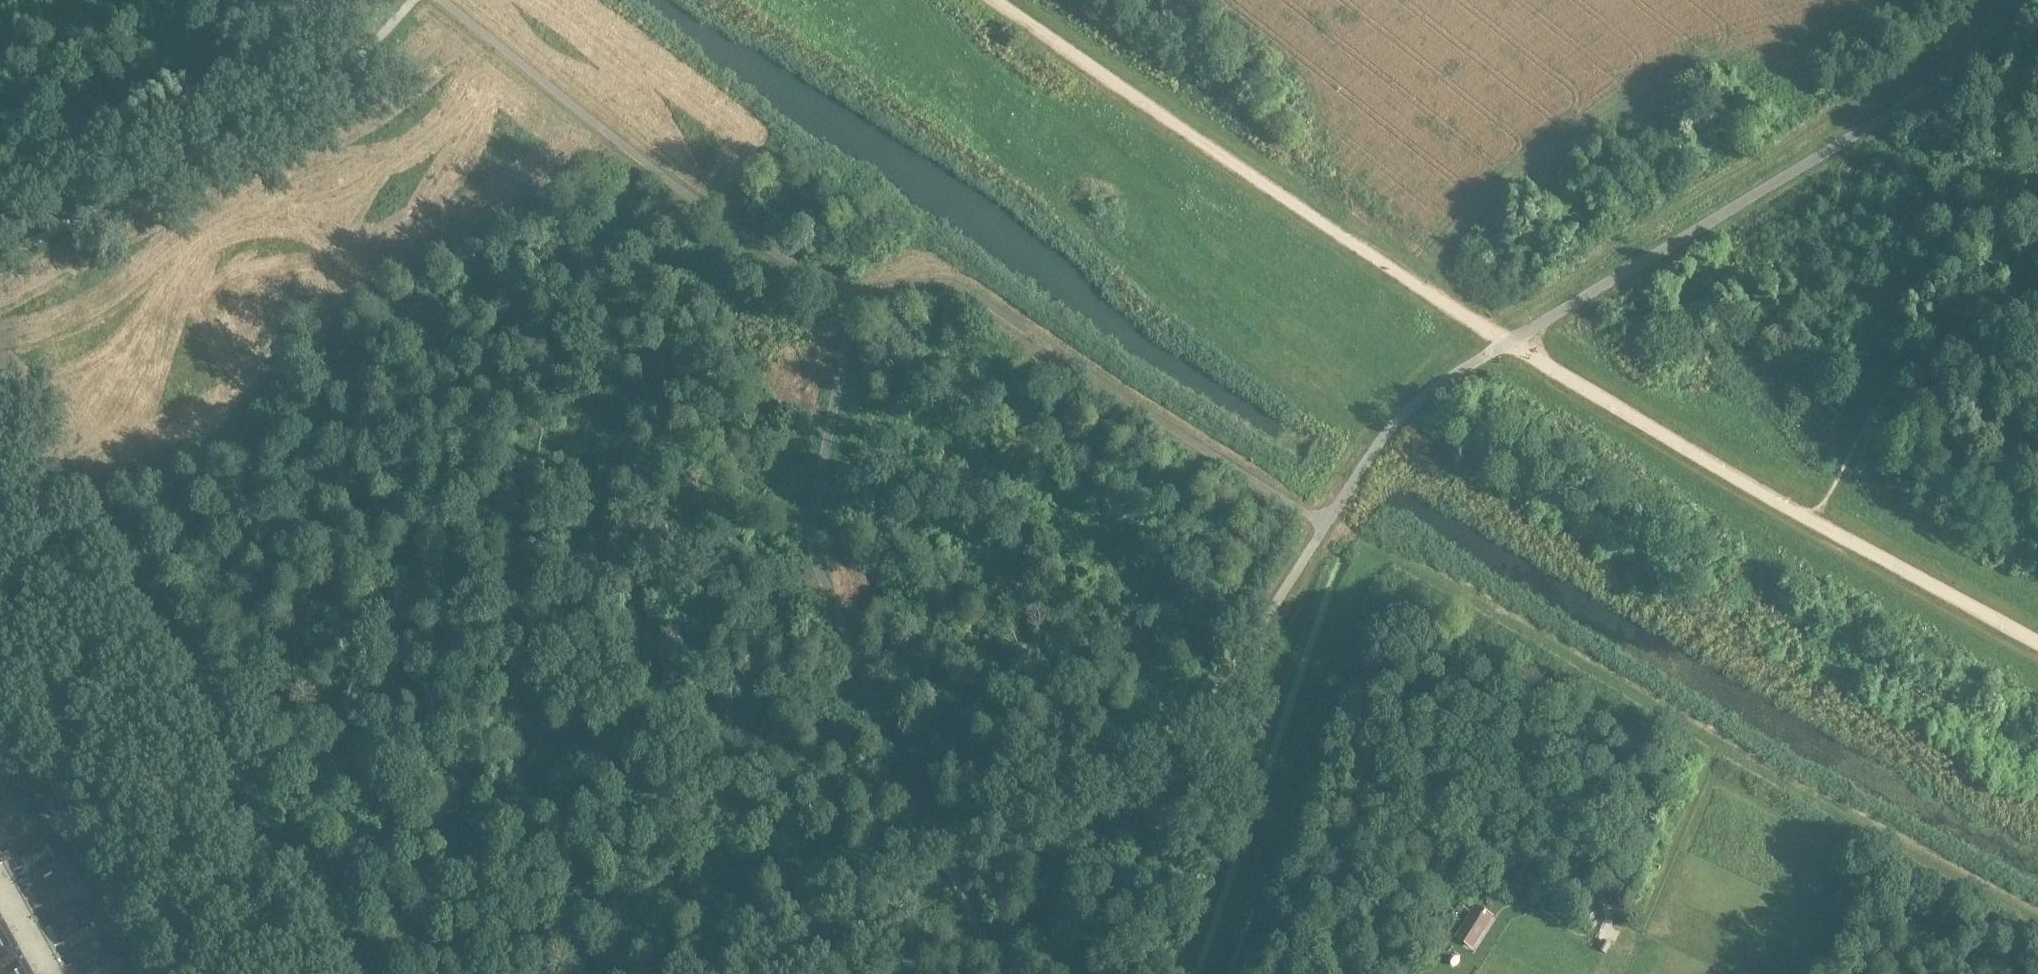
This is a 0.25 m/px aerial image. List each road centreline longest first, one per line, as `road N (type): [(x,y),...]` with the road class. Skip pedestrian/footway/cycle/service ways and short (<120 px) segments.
road 1 (track): [(2037,641),(1510,342),(993,0)]

